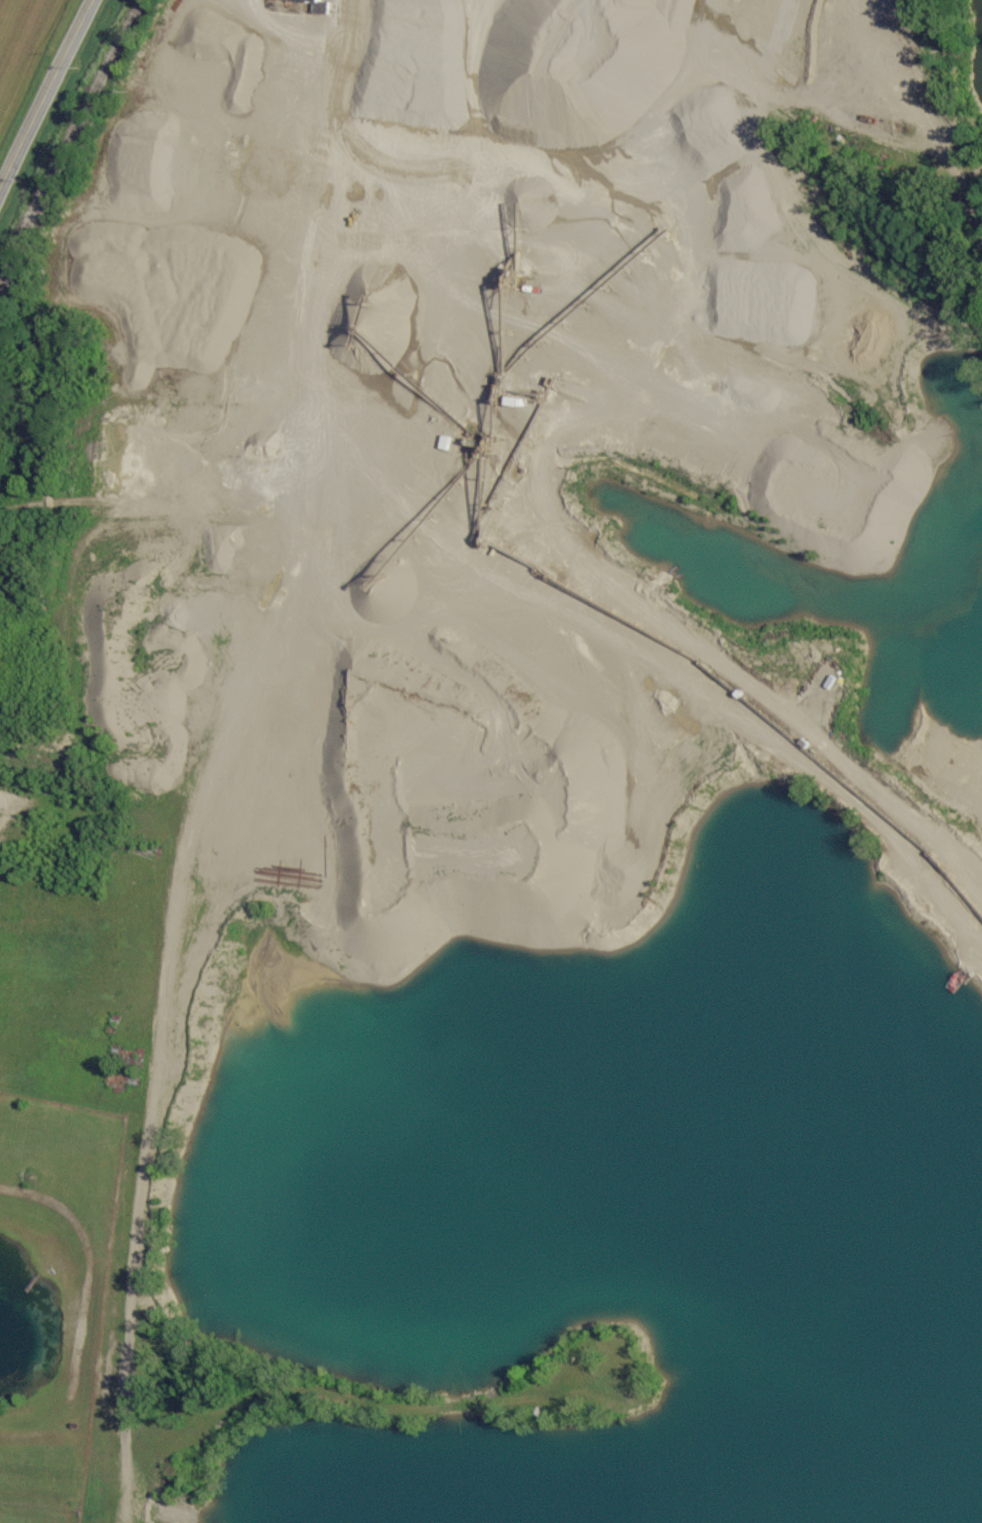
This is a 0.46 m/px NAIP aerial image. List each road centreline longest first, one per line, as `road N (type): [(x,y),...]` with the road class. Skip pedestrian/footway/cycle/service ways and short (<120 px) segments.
road 1 (residential): [(0,506),(241,480)]
road 2 (secondary): [(92,0),(0,180)]

